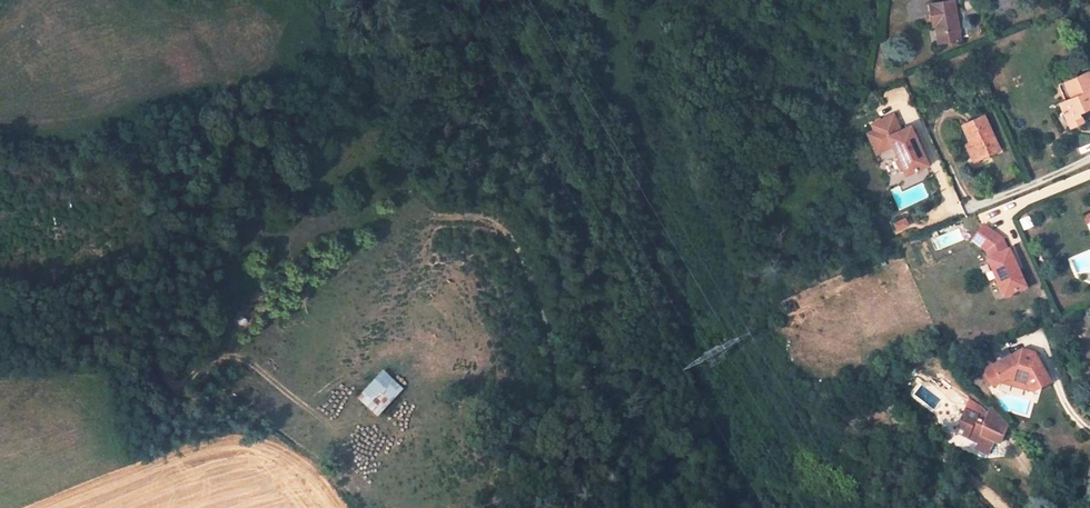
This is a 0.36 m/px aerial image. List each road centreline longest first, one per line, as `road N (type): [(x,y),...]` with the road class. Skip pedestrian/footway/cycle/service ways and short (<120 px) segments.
road 1 (track): [(196,403),(186,401),(141,340),(79,335),(0,342)]

